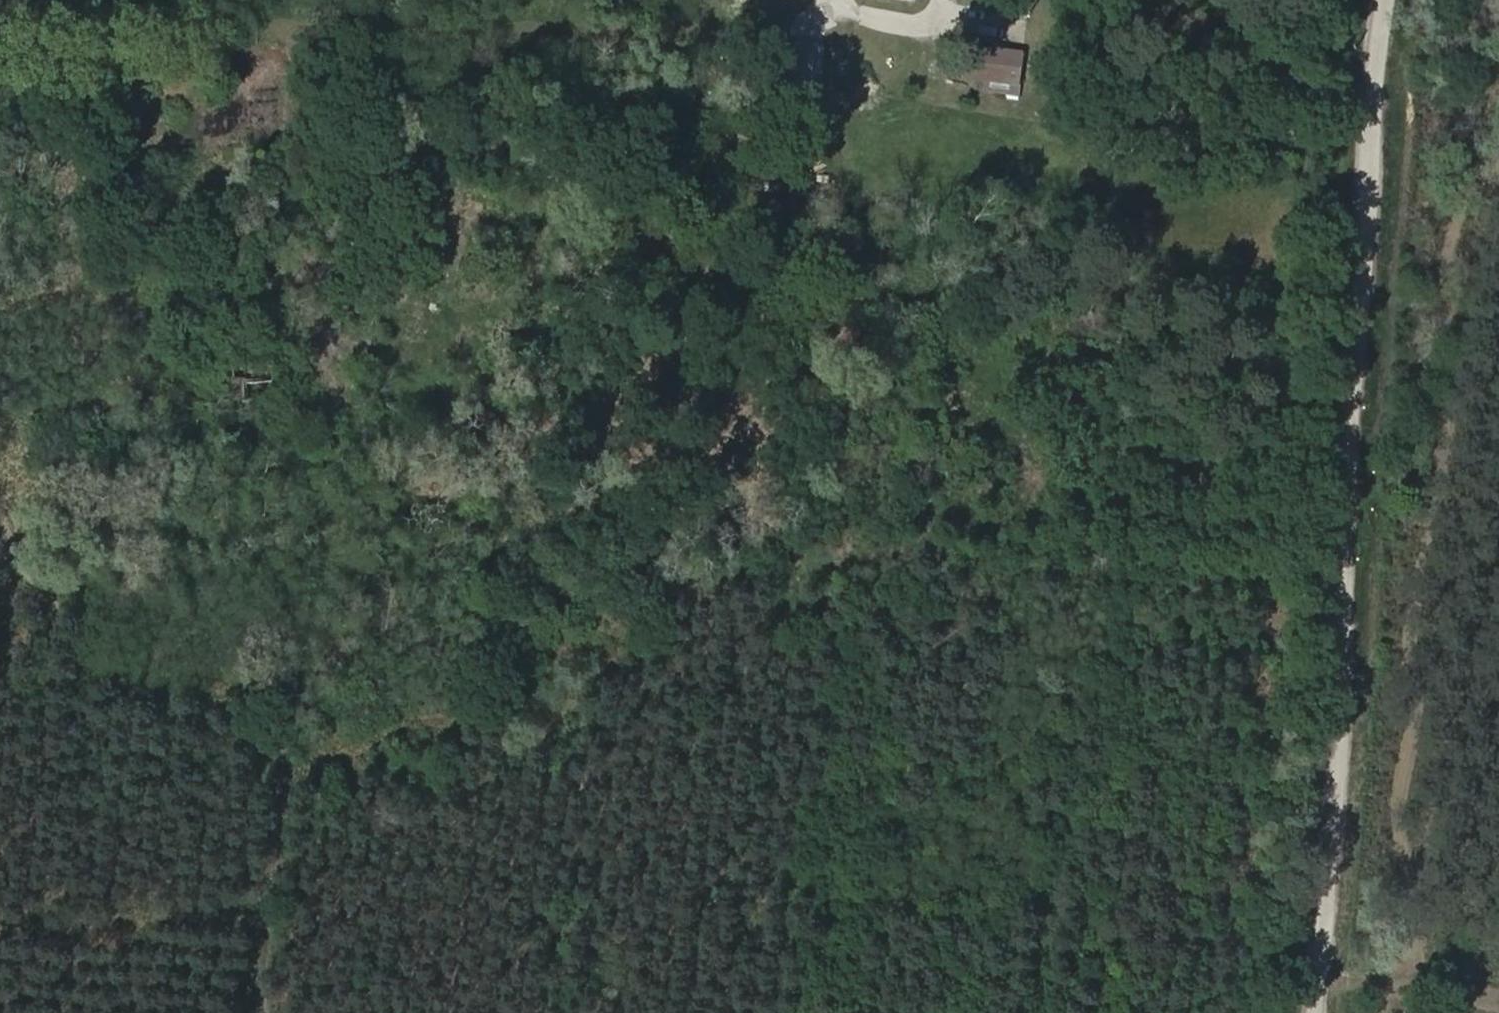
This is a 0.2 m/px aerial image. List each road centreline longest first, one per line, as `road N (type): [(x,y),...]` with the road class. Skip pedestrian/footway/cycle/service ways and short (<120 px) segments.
road 1 (track): [(1318,1012),(1350,632),(1376,67),(1387,0)]
road 2 (track): [(1321,976),(1498,997)]

